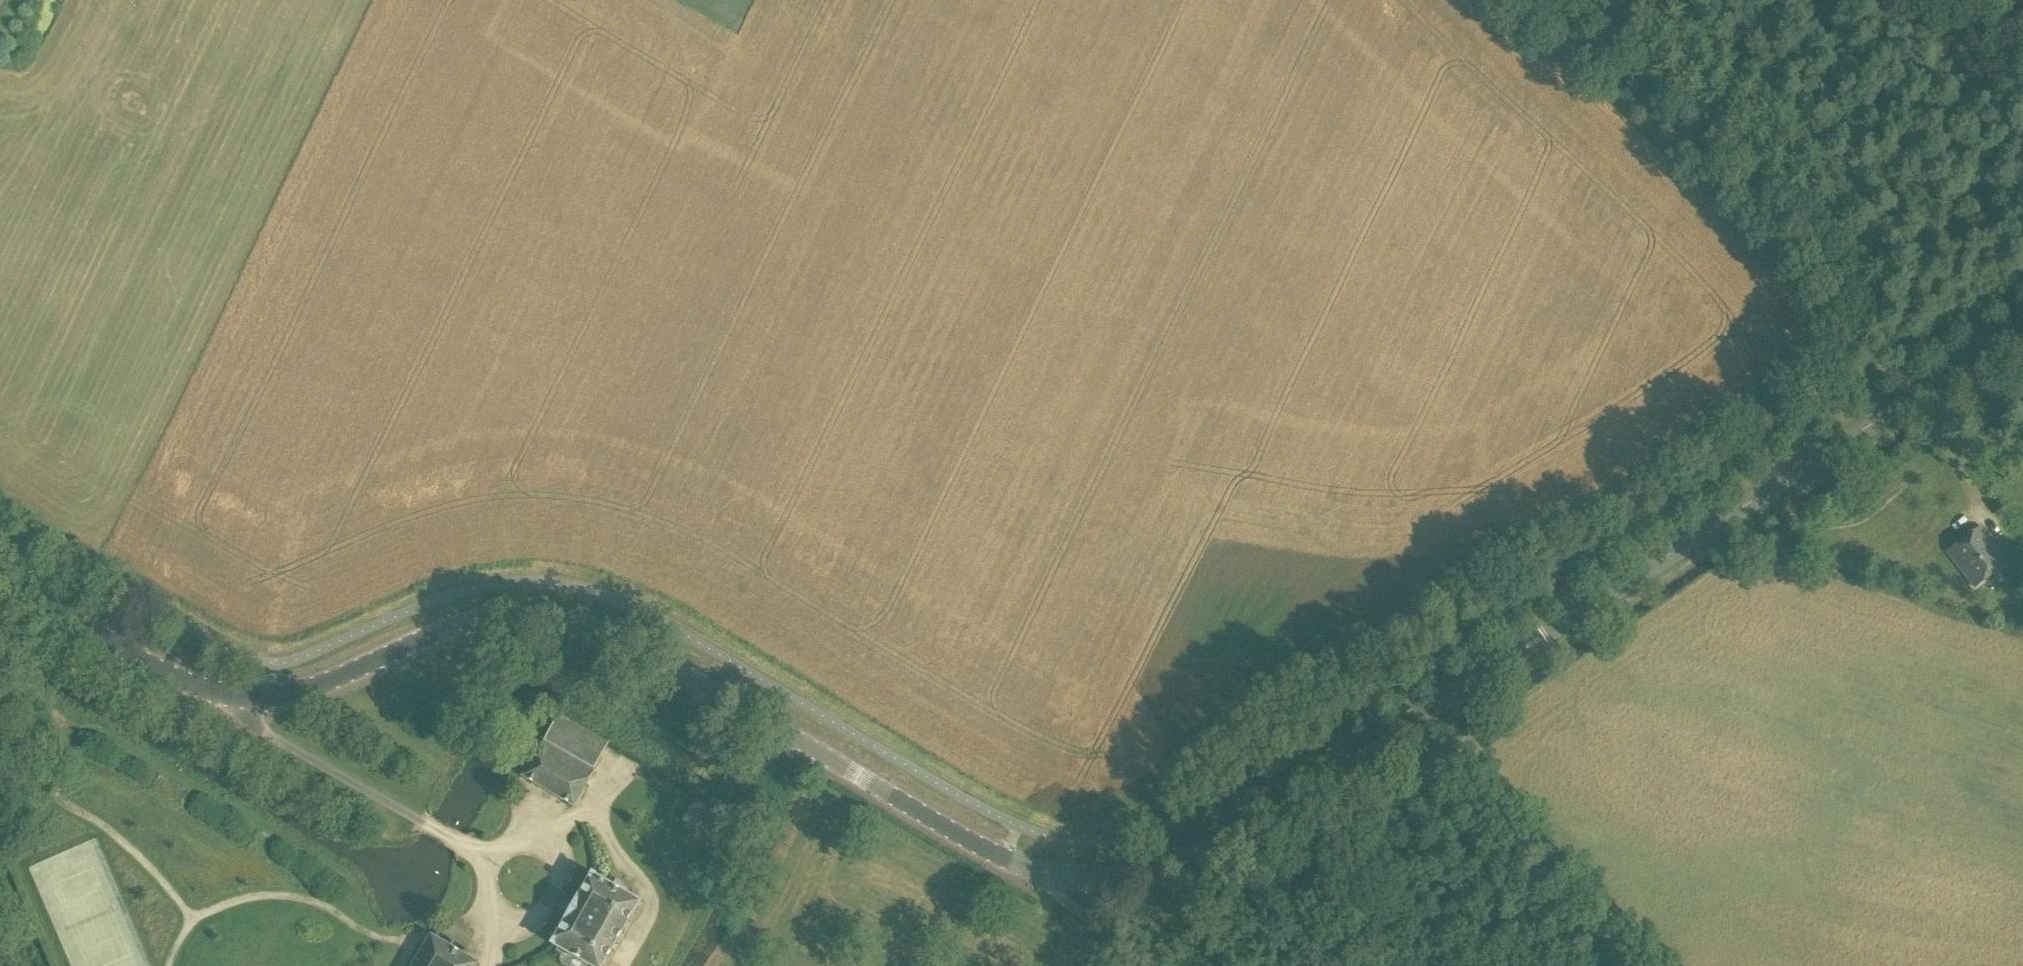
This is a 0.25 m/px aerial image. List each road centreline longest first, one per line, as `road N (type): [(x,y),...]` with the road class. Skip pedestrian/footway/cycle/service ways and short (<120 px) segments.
road 1 (tertiary): [(0,577),(163,671),(232,696),(308,689),(494,616),(560,614),(617,637),(1023,870),(1133,877),(1242,829),(2022,326)]
road 2 (track): [(1445,965),(1492,928),(1533,911),(1558,913),(1619,965)]
road 3 (track): [(1023,870),(1165,965)]

